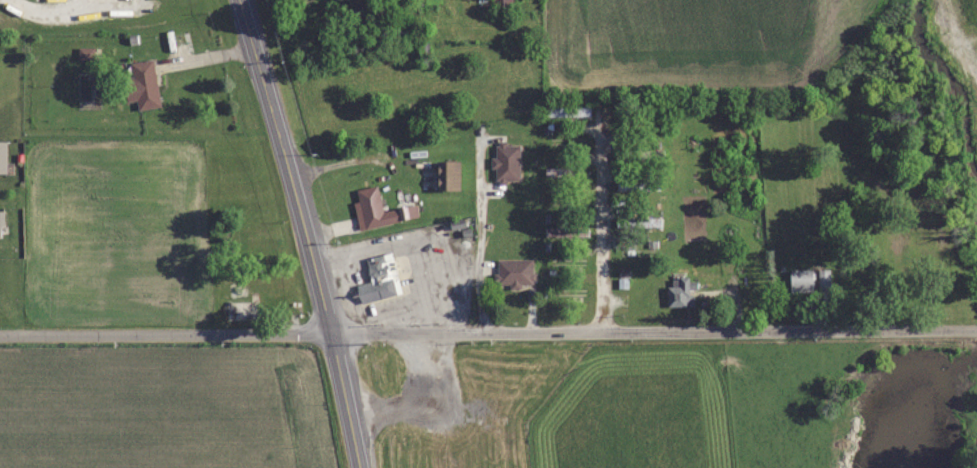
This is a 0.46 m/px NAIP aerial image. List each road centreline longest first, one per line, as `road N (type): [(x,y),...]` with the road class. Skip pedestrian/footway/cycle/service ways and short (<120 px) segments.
road 1 (residential): [(332,330),(976,330)]
road 2 (primary): [(242,0),(361,467)]
road 3 (residential): [(0,335),(332,330)]
road 4 (residential): [(606,331),(604,104)]

